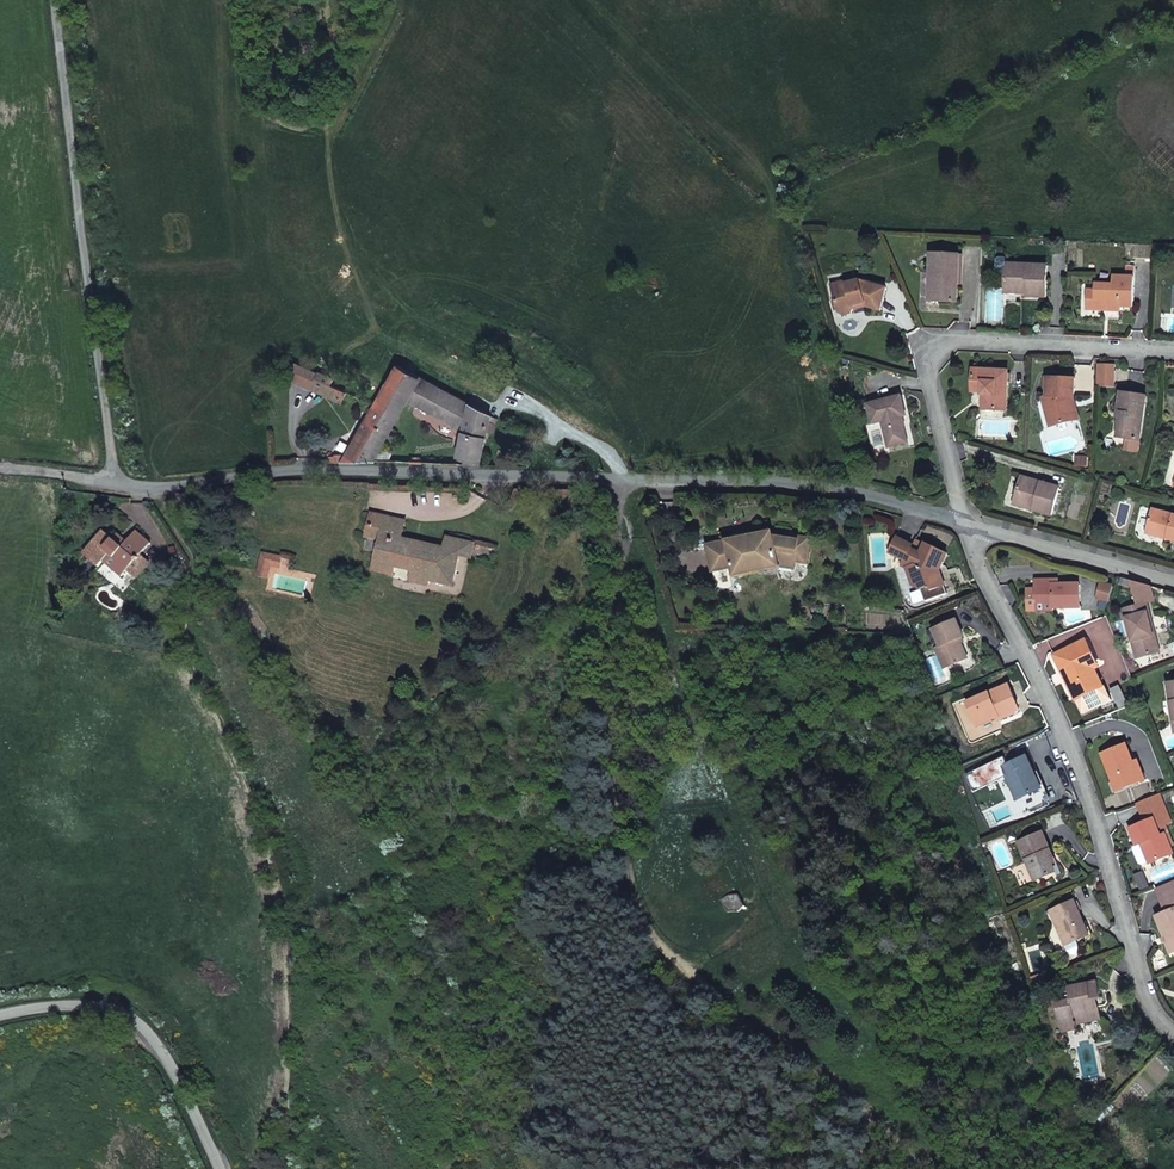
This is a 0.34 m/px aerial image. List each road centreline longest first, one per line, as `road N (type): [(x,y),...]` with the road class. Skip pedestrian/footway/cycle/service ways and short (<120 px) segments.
road 1 (residential): [(966,521),(719,484),(118,479)]
road 2 (track): [(53,0),(118,479),(0,466)]
road 3 (residential): [(1173,1032),(1135,983),(1102,821),(1072,742),(981,577),(966,521)]
road 4 (residential): [(966,521),(928,378),(933,356),(953,342),(1173,352)]
road 5 (unclassified): [(221,1168),(161,1047),(128,1013),(76,1006),(0,1018)]
road 6 (residential): [(1173,578),(966,521)]

